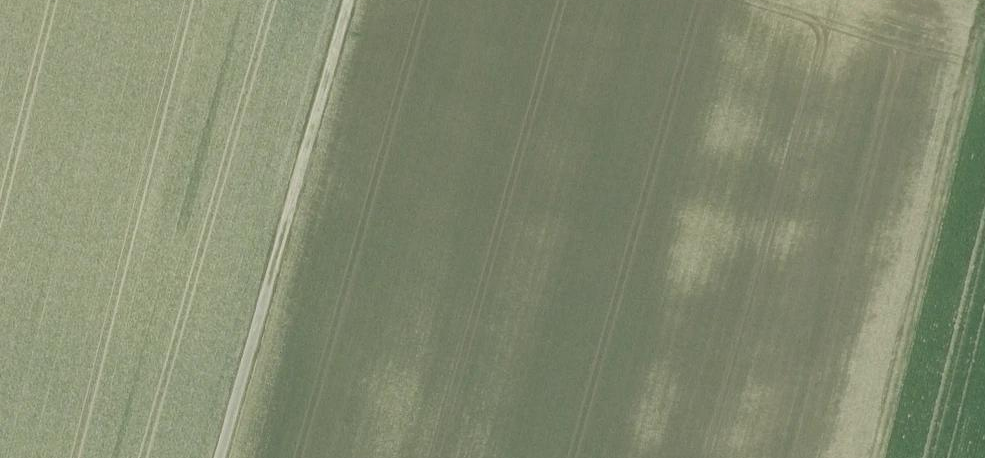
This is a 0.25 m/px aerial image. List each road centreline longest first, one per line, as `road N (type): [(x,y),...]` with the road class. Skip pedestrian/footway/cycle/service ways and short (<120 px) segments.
road 1 (track): [(874,457),(984,17)]
road 2 (track): [(349,0),(268,291)]
road 3 (track): [(222,457),(268,291)]

